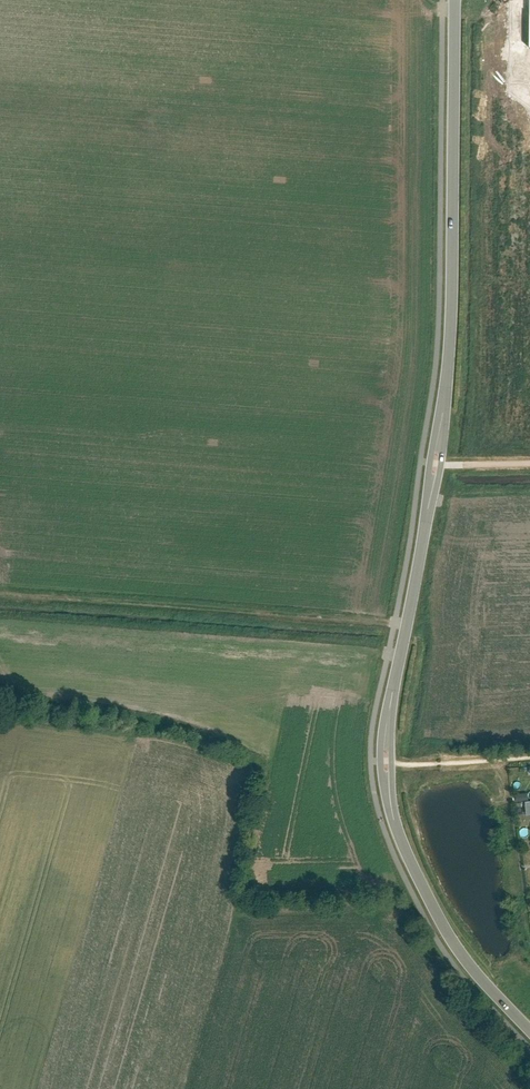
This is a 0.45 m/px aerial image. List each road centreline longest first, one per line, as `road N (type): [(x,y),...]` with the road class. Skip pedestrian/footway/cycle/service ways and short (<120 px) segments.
road 1 (unclassified): [(529,1030),(457,950),(430,900),(393,819),(385,761),(446,389),(455,0)]

